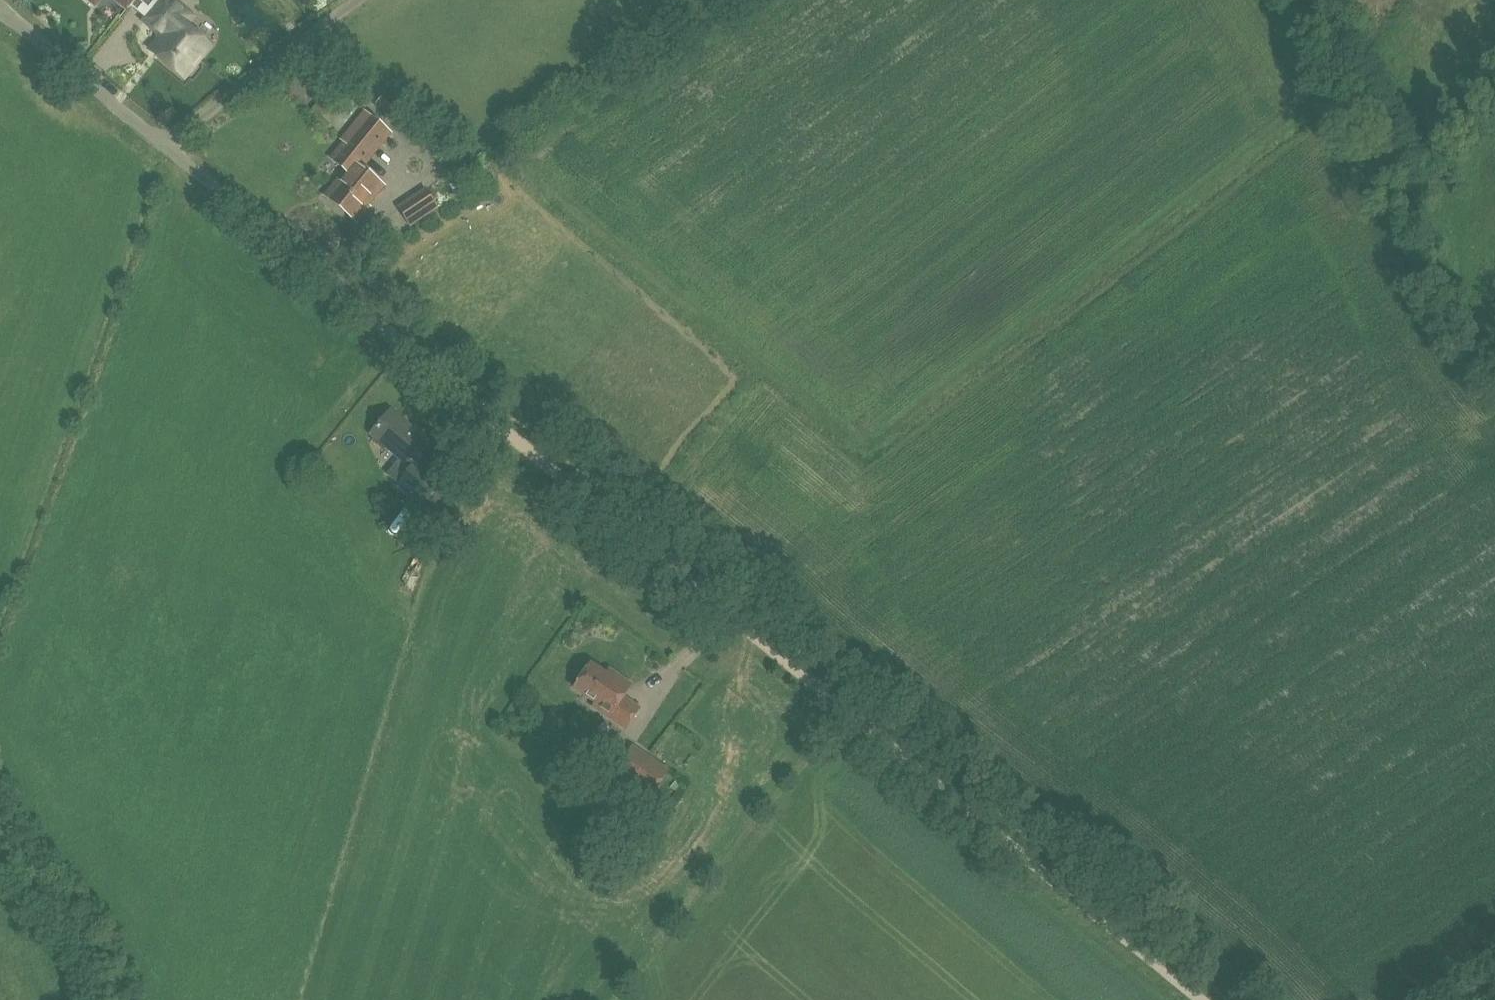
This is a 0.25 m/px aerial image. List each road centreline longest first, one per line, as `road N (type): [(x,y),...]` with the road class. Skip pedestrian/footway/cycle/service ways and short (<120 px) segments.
road 1 (track): [(1200,999),(475,407)]
road 2 (unclassified): [(475,407),(0,11)]

